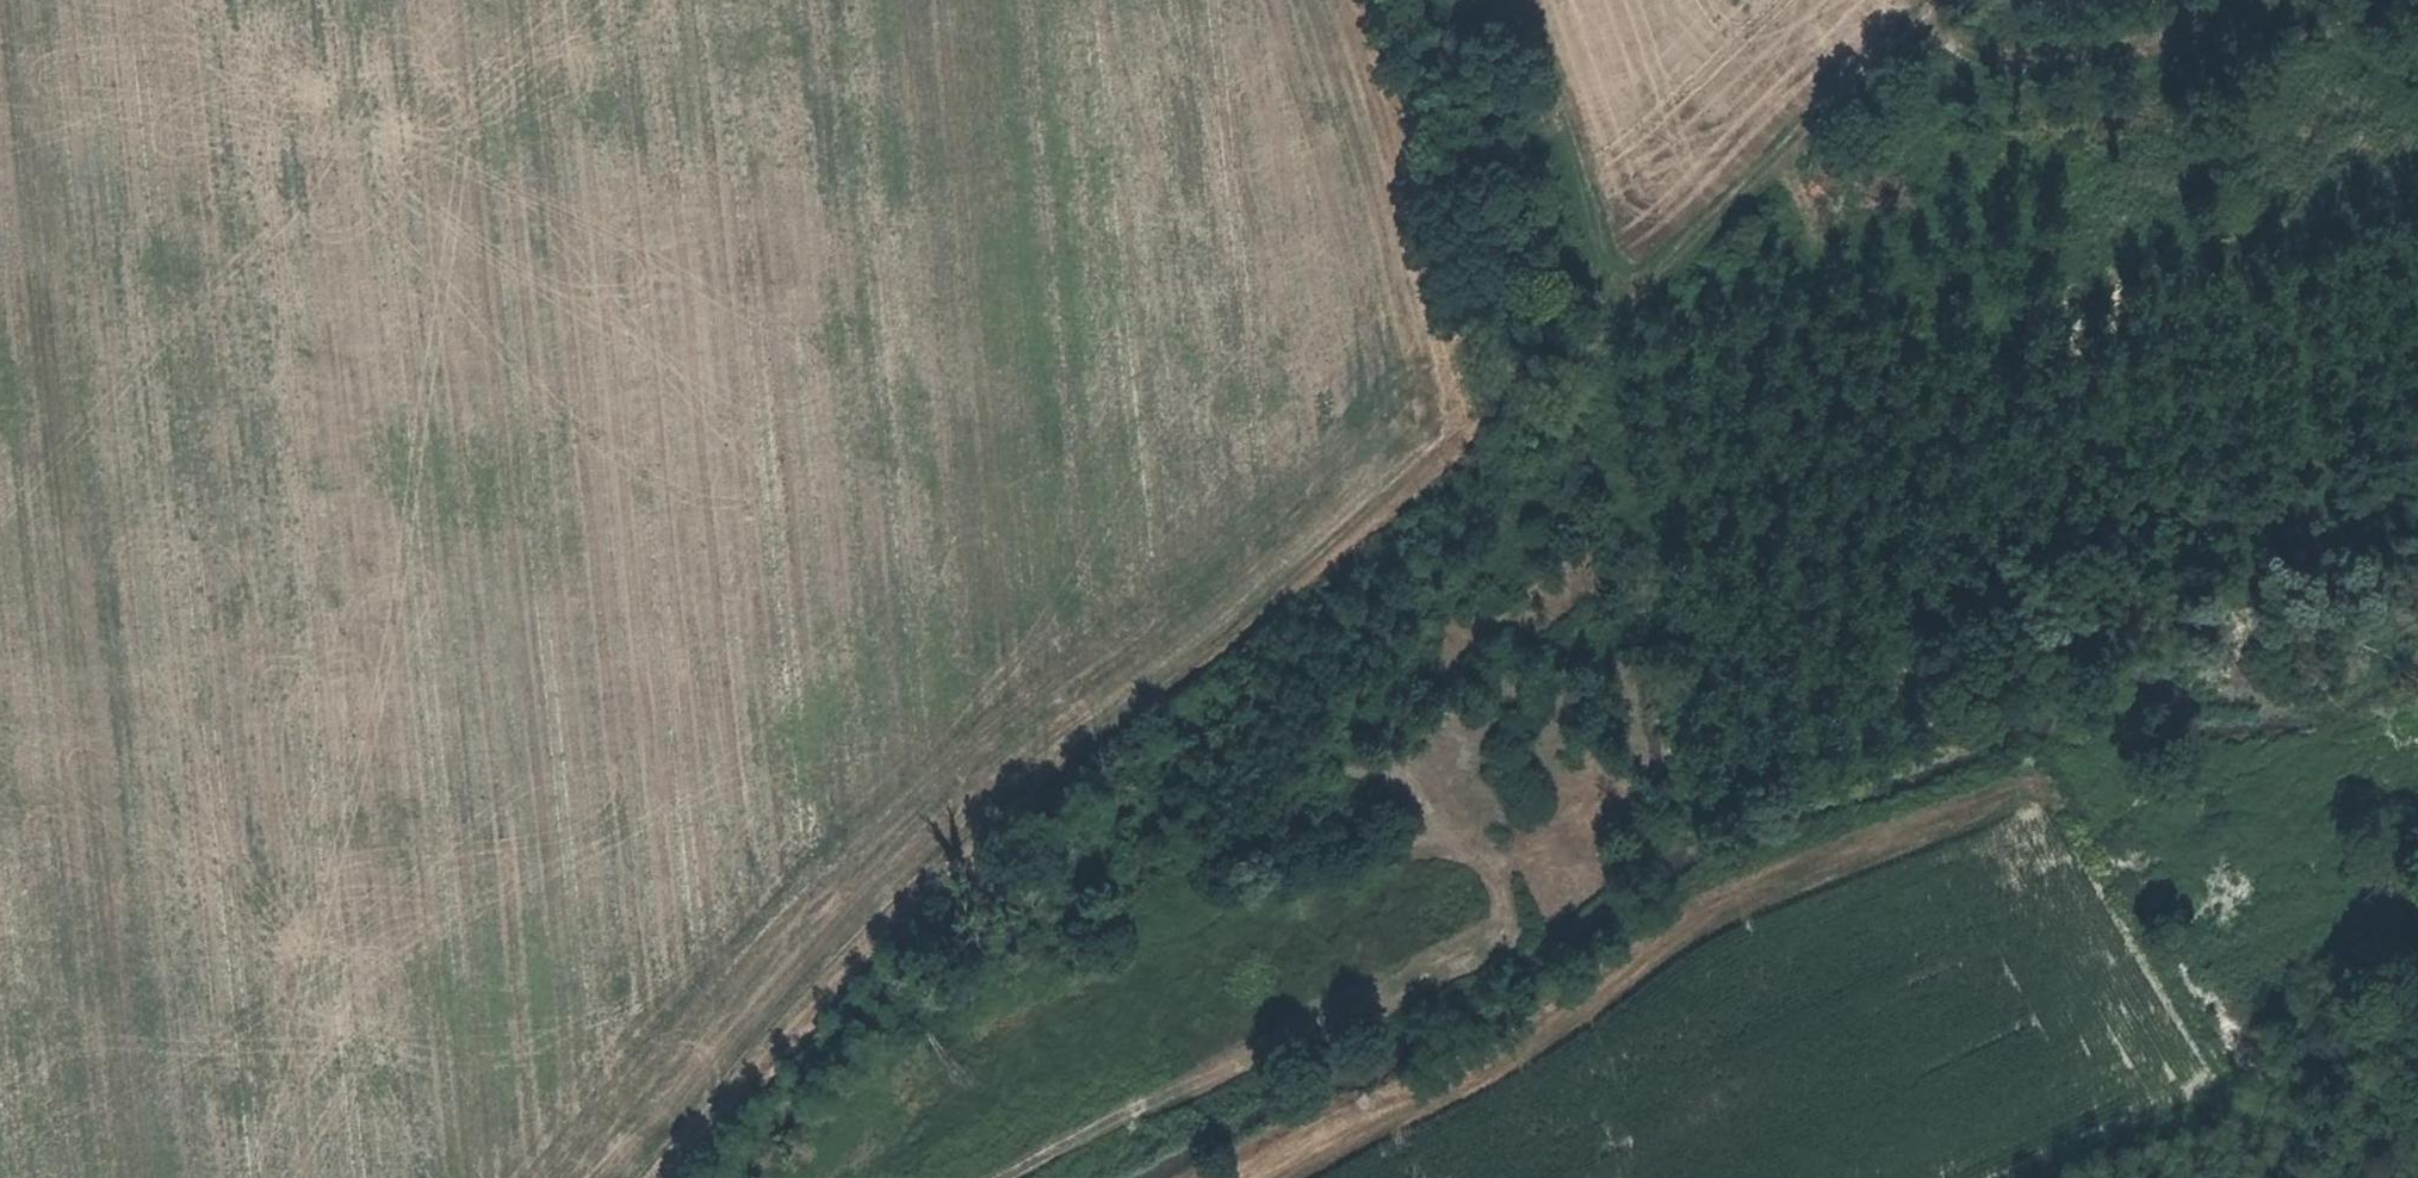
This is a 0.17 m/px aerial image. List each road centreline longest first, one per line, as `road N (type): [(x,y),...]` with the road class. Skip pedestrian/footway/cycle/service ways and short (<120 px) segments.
road 1 (track): [(1788,154),(1900,490),(2089,494),(2417,409)]
road 2 (track): [(1467,0),(1561,269),(1588,315),(1697,234),(1956,0)]
road 3 (track): [(2417,1119),(2295,1135),(2246,1177)]

